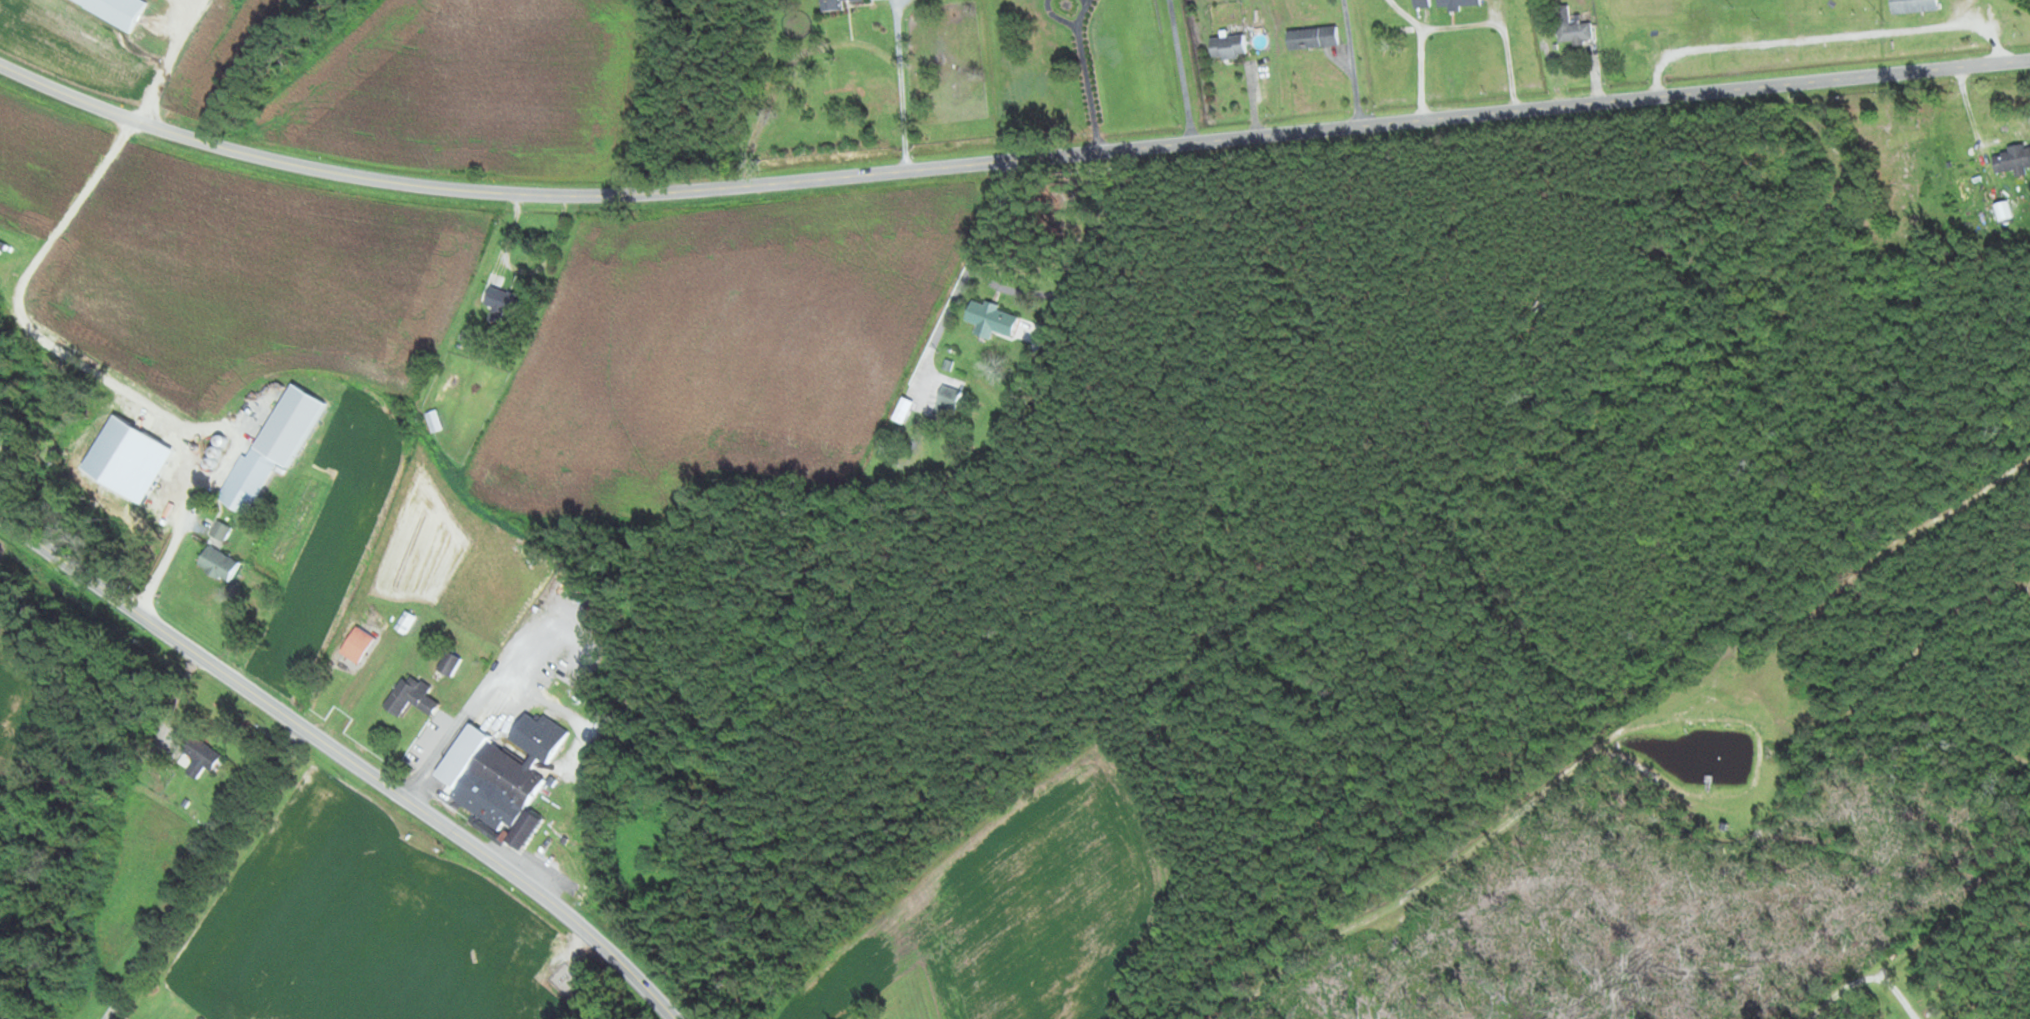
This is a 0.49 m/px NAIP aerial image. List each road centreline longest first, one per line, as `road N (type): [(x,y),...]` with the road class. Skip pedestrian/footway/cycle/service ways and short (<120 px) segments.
road 1 (secondary): [(2029,61),(1481,104),(654,193),(504,194),(352,176),(219,145),(0,63)]
road 2 (secondary): [(679,1018),(609,943),(546,891),(0,512)]

